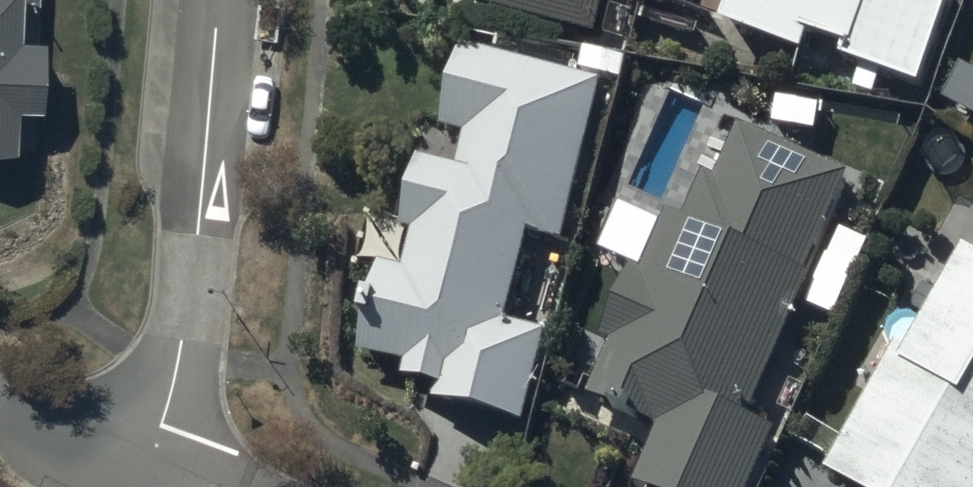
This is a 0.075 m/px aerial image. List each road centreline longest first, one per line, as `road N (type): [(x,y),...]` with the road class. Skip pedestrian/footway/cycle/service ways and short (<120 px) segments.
road 1 (residential): [(220,0),(190,308),(144,475)]
road 2 (residential): [(0,408),(144,475)]

